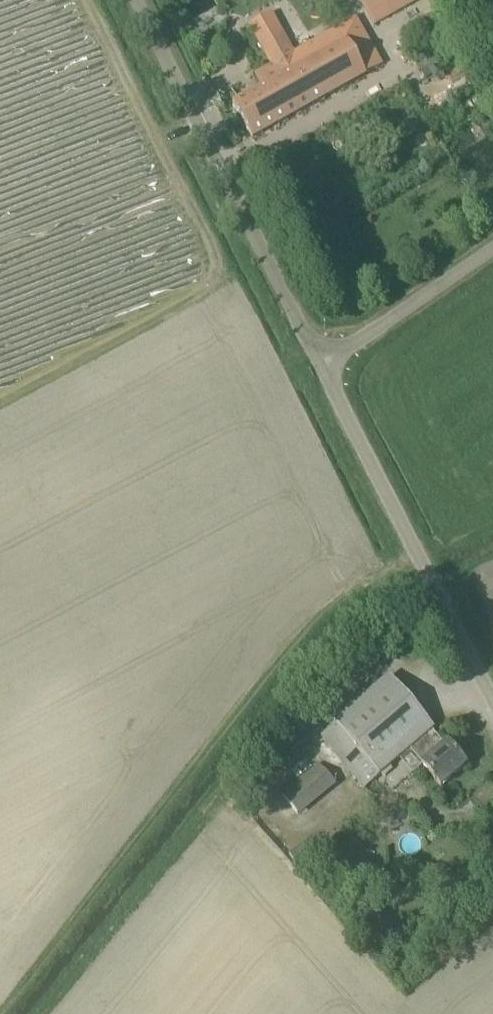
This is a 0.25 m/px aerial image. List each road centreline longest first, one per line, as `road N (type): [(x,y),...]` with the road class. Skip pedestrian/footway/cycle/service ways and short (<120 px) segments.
road 1 (track): [(414,554),(356,591),(278,674),(5,1013)]
road 2 (unclassified): [(323,365),(137,0)]
road 3 (unclassified): [(492,705),(323,365)]
road 4 (unclassified): [(492,248),(323,365)]

